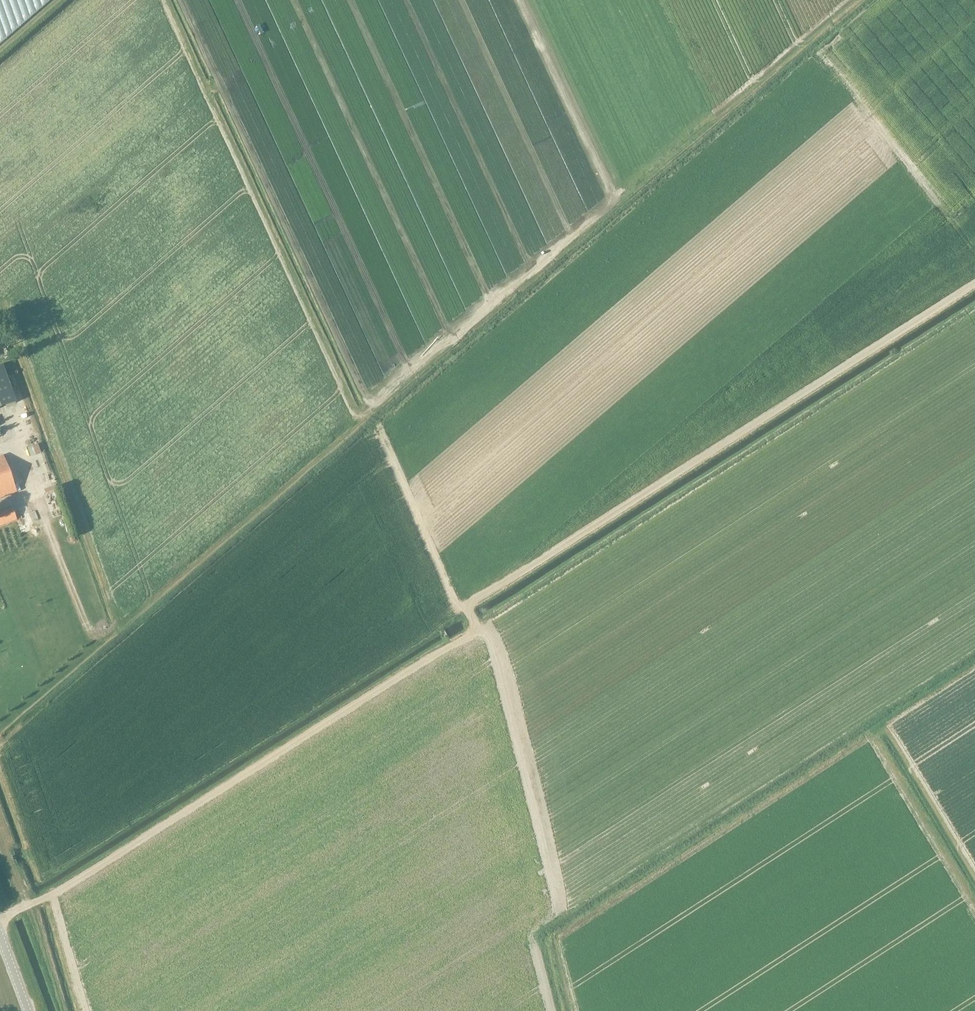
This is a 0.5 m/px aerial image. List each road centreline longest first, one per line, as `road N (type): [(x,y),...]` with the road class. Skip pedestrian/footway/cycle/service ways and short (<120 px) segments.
road 1 (track): [(0,914),(51,896),(474,633),(467,604),(974,282)]
road 2 (track): [(62,1010),(0,831)]
road 3 (track): [(0,755),(44,874)]

